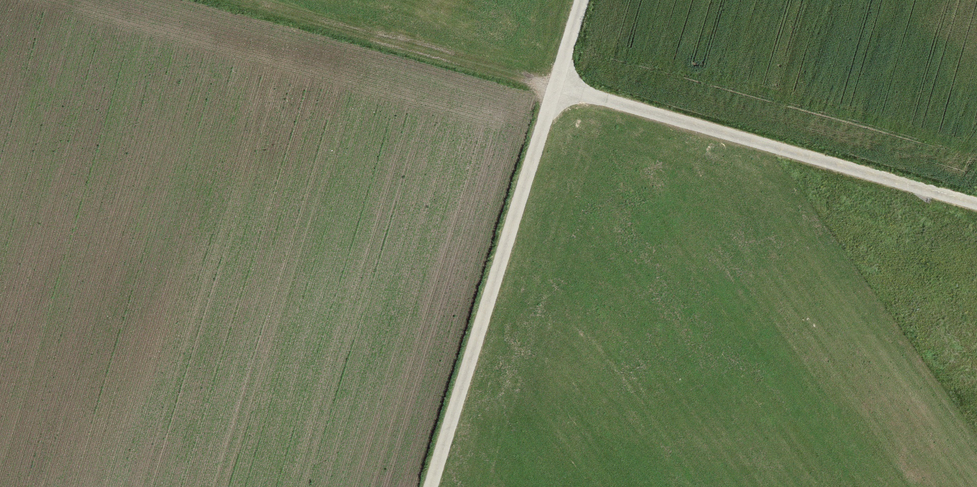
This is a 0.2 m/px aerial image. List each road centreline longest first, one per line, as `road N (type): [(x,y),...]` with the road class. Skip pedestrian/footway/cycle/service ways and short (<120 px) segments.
road 1 (track): [(583,0),(430,486)]
road 2 (track): [(556,87),(976,202)]
road 3 (track): [(556,87),(229,0)]

